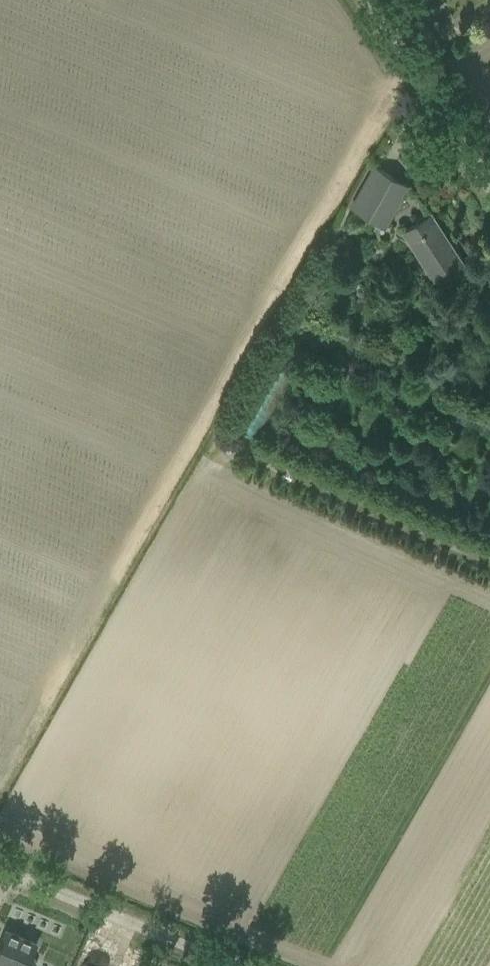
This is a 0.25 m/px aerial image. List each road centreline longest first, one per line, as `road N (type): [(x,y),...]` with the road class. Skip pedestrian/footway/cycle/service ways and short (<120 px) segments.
road 1 (track): [(230,965),(0,869)]
road 2 (unclassified): [(489,186),(368,0)]

